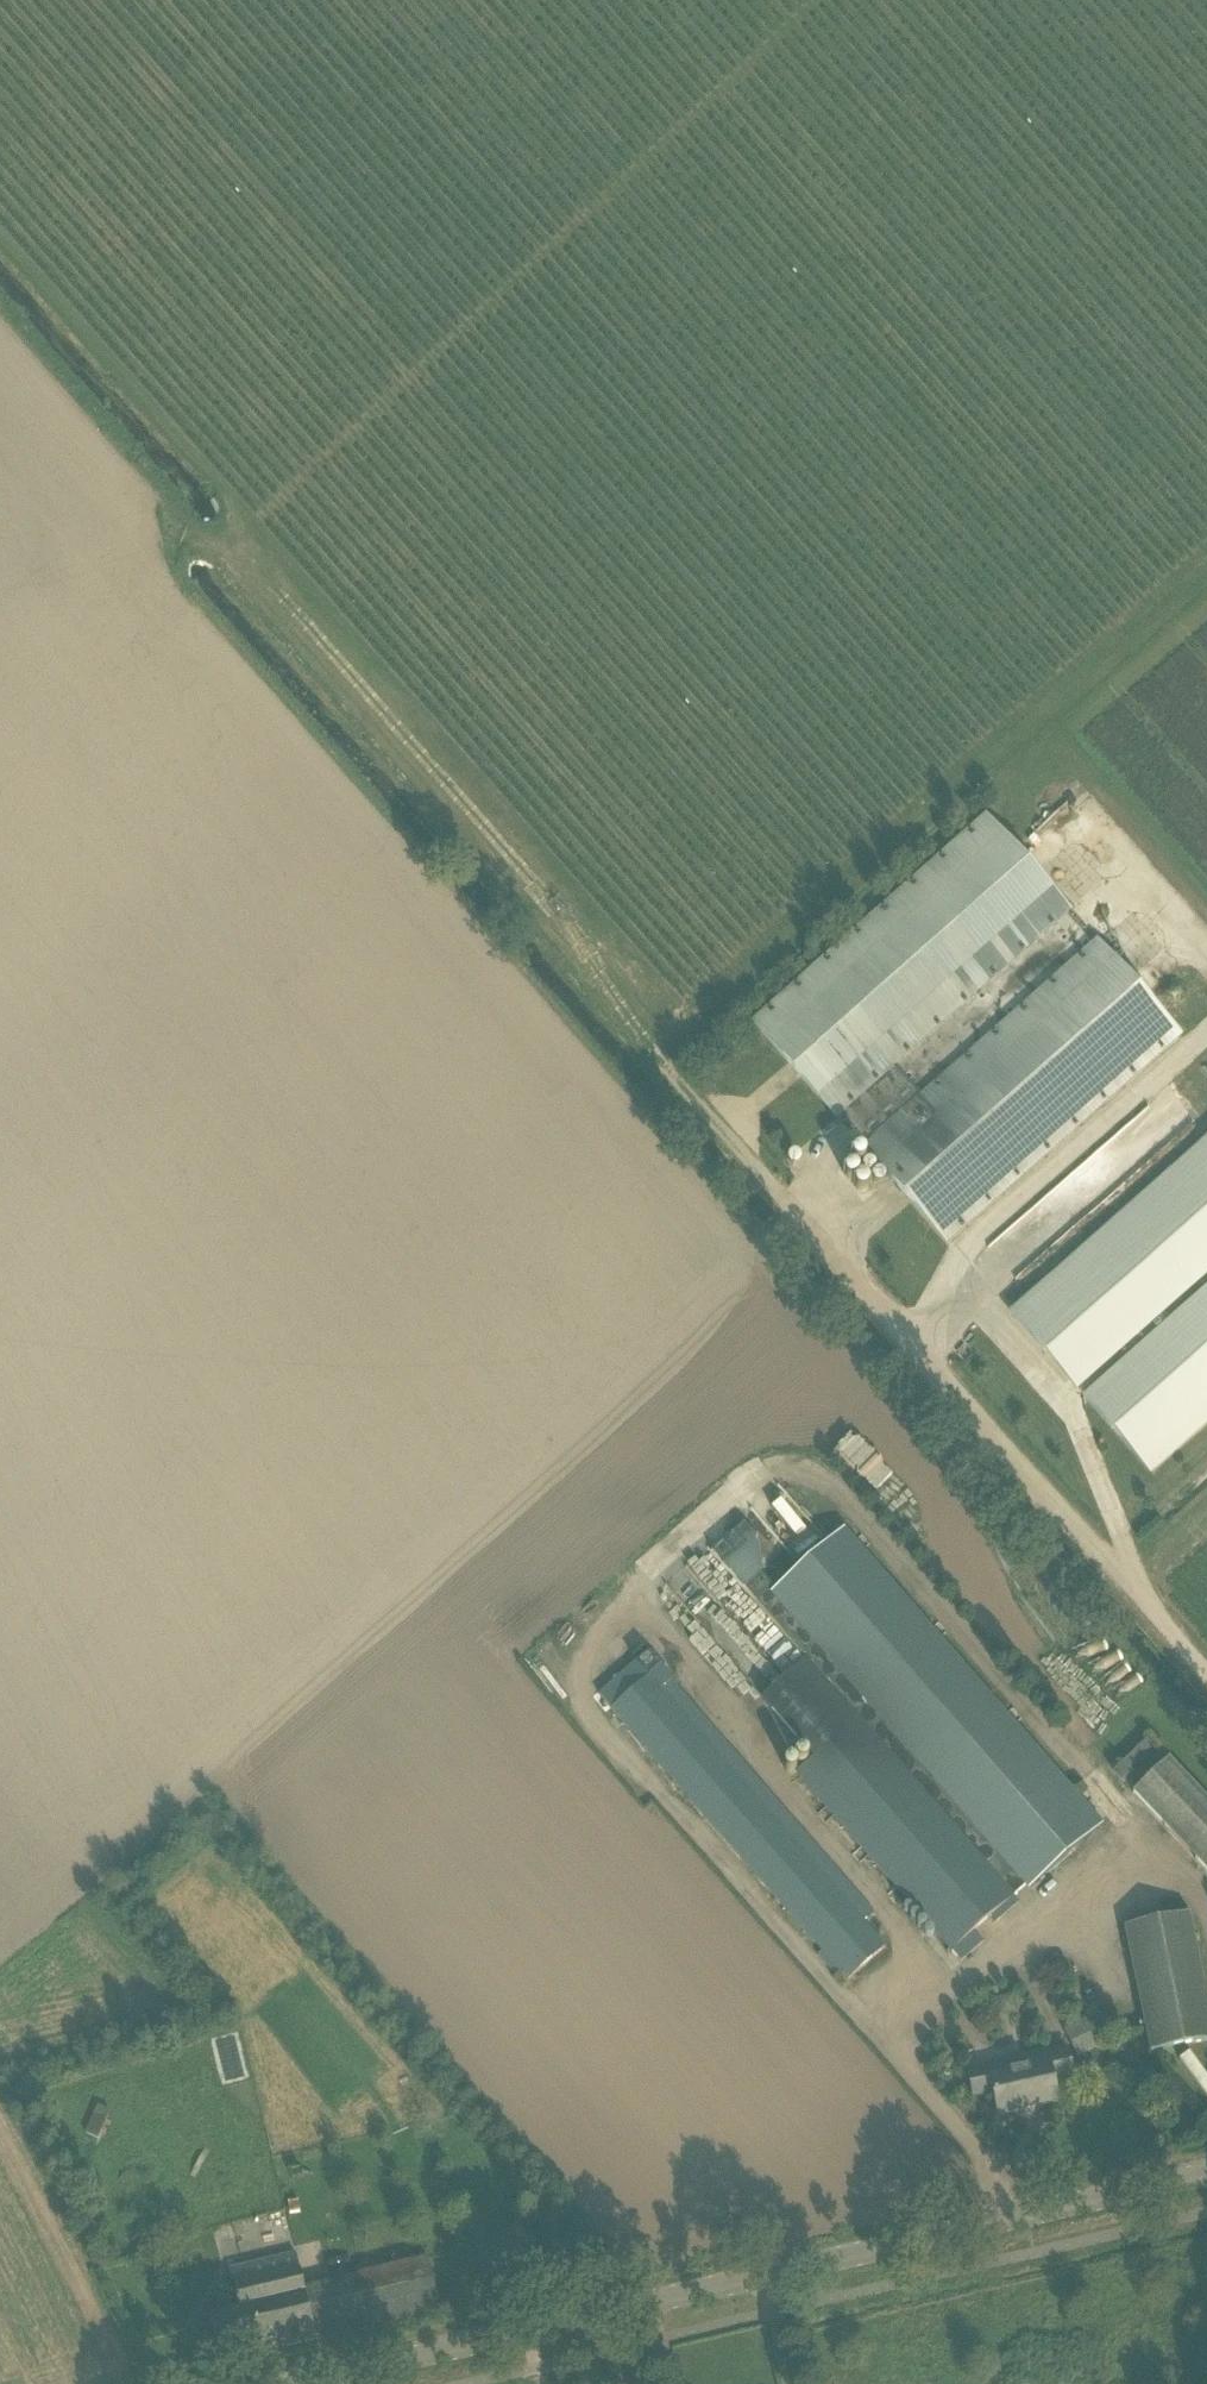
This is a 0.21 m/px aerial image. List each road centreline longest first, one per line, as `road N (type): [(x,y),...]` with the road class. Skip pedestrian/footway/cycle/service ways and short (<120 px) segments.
road 1 (tertiary): [(299,2383),(1206,2174)]
road 2 (unclassified): [(1206,1684),(661,1058)]
road 3 (track): [(184,539),(0,329)]

